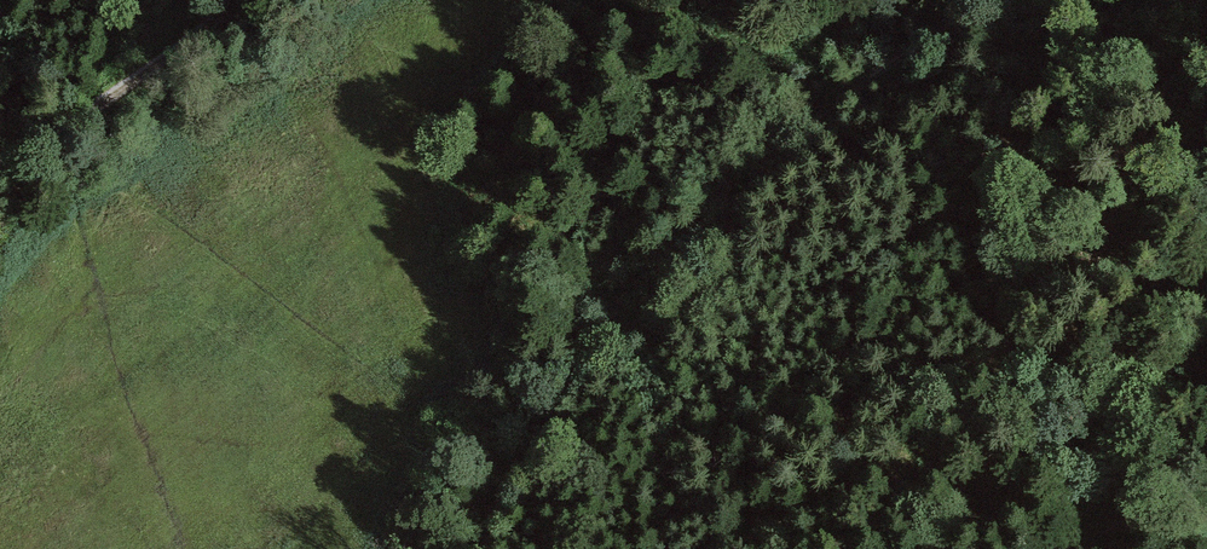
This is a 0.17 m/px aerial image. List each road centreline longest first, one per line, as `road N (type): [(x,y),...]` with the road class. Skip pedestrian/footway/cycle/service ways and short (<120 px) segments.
road 1 (track): [(483,548),(531,446),(656,297),(860,86),(985,0)]
road 2 (track): [(1066,0),(1006,194),(997,249),(1001,310),(1027,355),(1091,418),(1134,492),(1159,487),(1206,450)]
road 3 (track): [(241,0),(0,170)]

